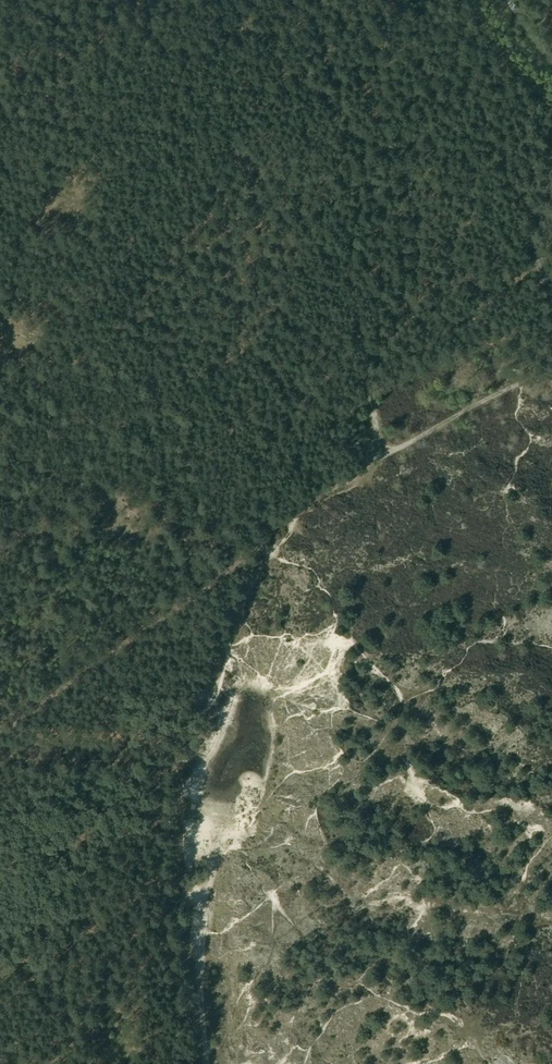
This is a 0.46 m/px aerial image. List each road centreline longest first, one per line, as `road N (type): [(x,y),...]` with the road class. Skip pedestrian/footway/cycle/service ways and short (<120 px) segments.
road 1 (track): [(551,372),(381,456),(249,542),(0,726)]

